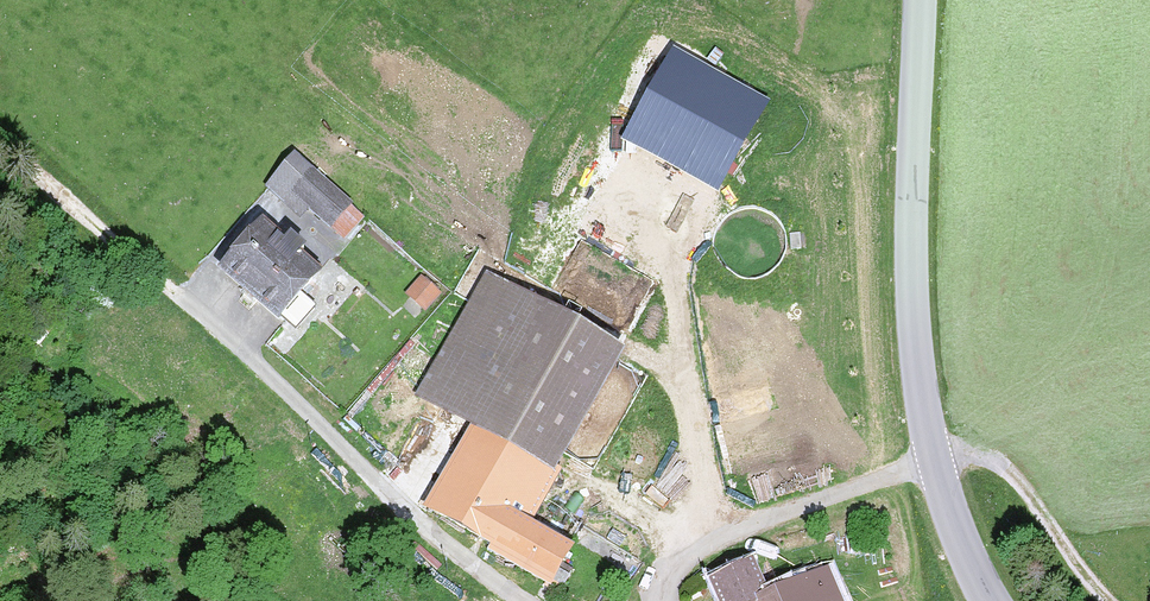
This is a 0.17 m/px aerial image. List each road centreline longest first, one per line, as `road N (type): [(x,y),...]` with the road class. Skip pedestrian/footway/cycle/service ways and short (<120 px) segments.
road 1 (tertiary): [(992,600),(957,530),(918,377),(911,249),(920,0)]
road 2 (track): [(935,458),(976,453),(1012,472),(1106,600)]
road 3 (track): [(139,261),(0,150)]

